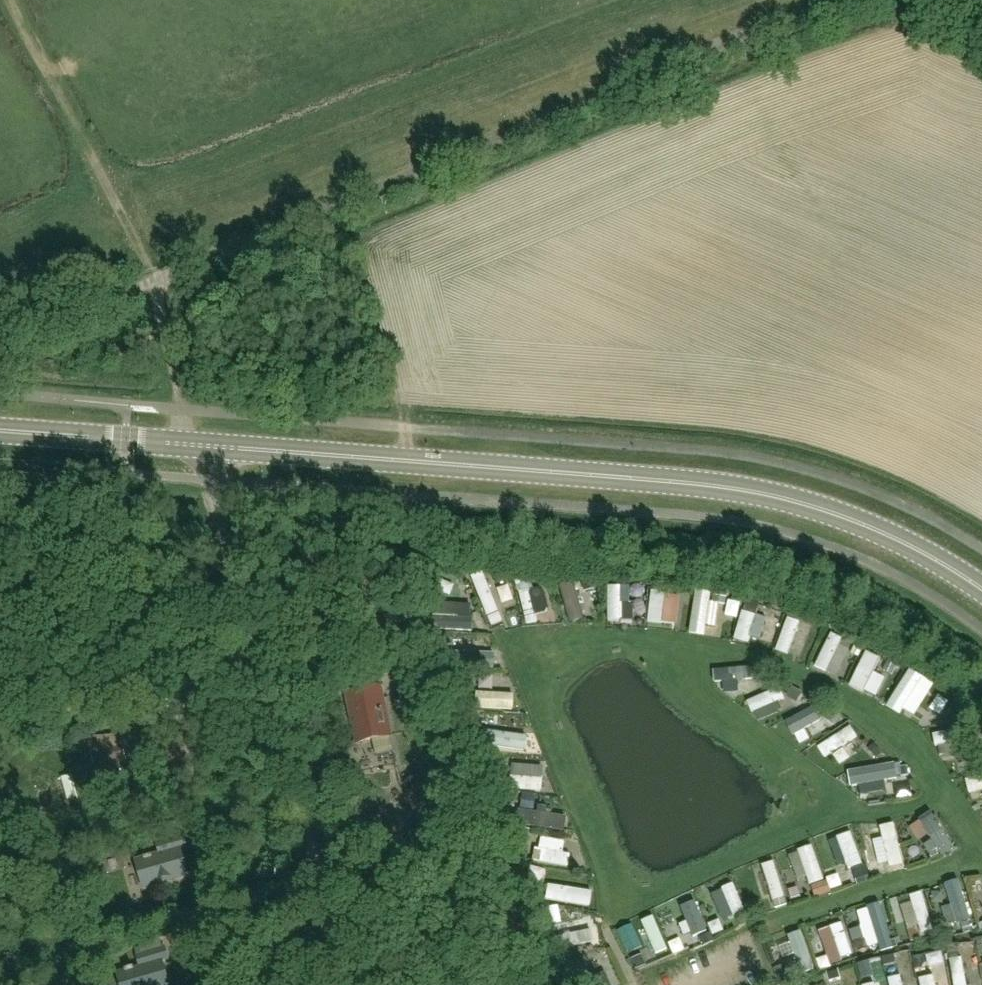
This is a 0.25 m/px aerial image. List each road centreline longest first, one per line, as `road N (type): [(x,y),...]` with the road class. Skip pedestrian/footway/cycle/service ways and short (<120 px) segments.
road 1 (tertiary): [(981,592),(907,544),(827,510),(676,483),(0,431)]
road 2 (track): [(182,445),(184,409),(157,280),(628,83),(852,0)]
road 3 (track): [(212,446),(210,480),(365,984)]
road 4 (track): [(187,702),(188,738),(265,984)]
road 5 (track): [(278,698),(213,704),(0,687)]

